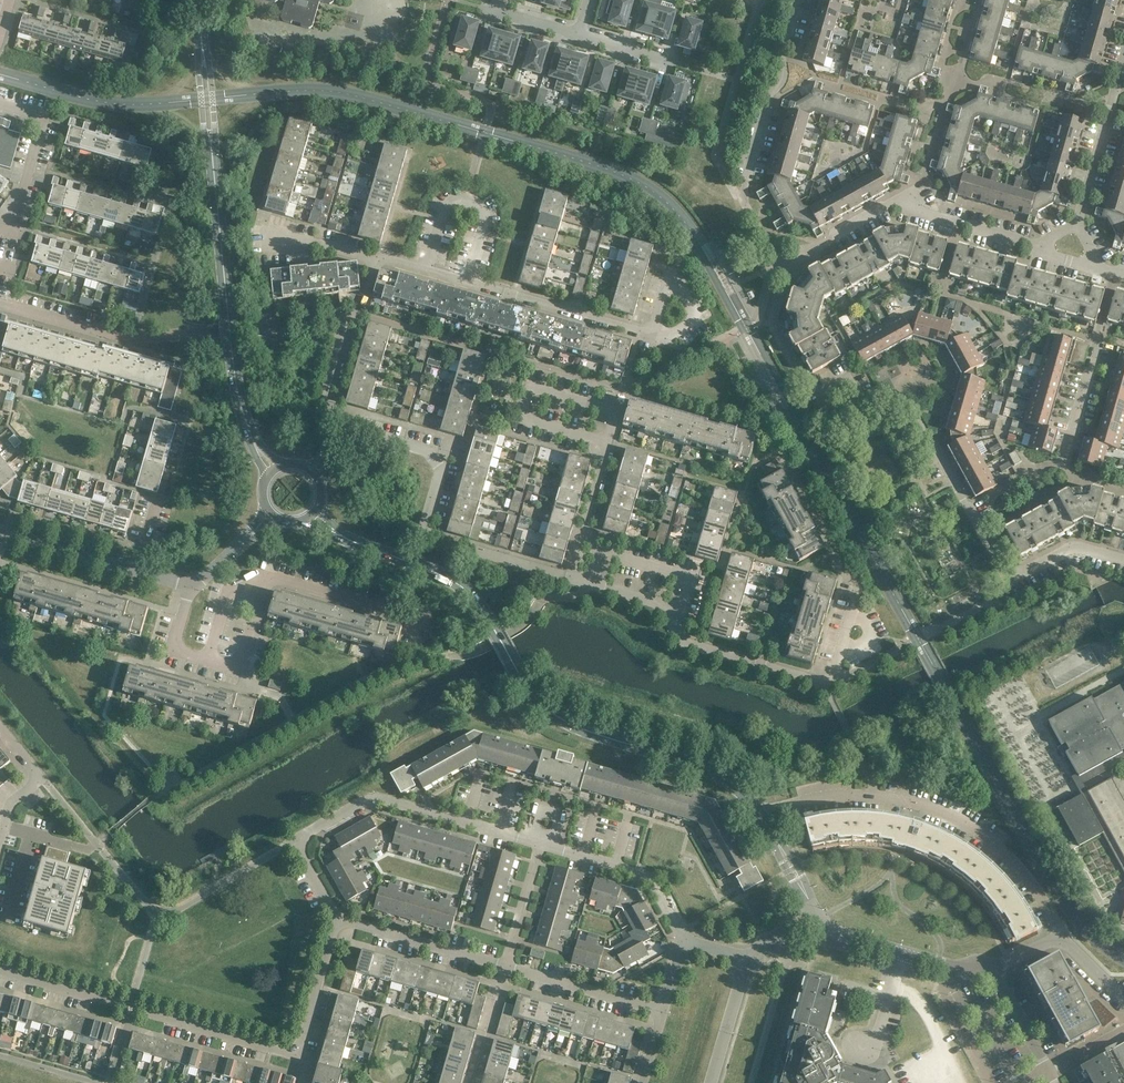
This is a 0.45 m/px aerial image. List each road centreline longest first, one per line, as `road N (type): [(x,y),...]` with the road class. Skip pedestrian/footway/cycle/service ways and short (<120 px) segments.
road 1 (secondary): [(761,817),(715,774),(561,720),(532,695),(463,589),(344,539)]
road 2 (residential): [(761,817),(859,799),(963,827),(1014,864),(1043,900),(1060,940)]
road 3 (residential): [(1123,561),(1075,547),(1008,575),(912,410),(880,406)]
road 4 (residential): [(591,582),(432,533),(427,511),(438,473),(429,453),(368,434),(352,438)]
road 5 (residential): [(526,841),(370,800),(301,841),(337,920)]
road 6 (residential): [(300,1056),(0,970)]
road 7 (secondary): [(212,160),(234,376),(254,444)]
road 8 (residential): [(836,669),(827,680),(812,679),(691,645),(655,601),(591,582)]
road 9 (residential): [(641,332),(377,258)]
road 10 (residential): [(352,438),(327,395),(377,258)]
road 11 (residential): [(797,0),(783,76),(746,180)]
road 12 (residential): [(591,582),(599,552),(588,524),(619,408)]
road 13 (residential): [(506,967),(337,920)]
road 14 (residential): [(685,942),(648,878),(556,849)]
road 15 (residential): [(1115,274),(1069,436)]
road 16 (residential): [(0,233),(21,196),(42,118),(0,105)]
road 17 (residential): [(664,1013),(506,967)]
road 18 (residential): [(1077,224),(1123,66)]
road 19 (residential): [(251,591),(270,582),(397,618)]
road 20 (residential): [(0,306),(149,338)]
road 21 (residential): [(776,941),(787,961),(751,1082)]
road 22 (residential): [(337,920),(300,1056)]
road 23 (residential): [(0,535),(135,575)]
road 24 (residential): [(942,967),(822,921)]
road 25 (residential): [(918,211),(1040,245)]
road 26 (residential): [(506,967),(540,845)]
road 27 (residential): [(0,821),(42,780),(0,730)]
road 28 (tertiary): [(748,965),(713,1082)]
road 29 (tertiary): [(822,921),(761,817)]

